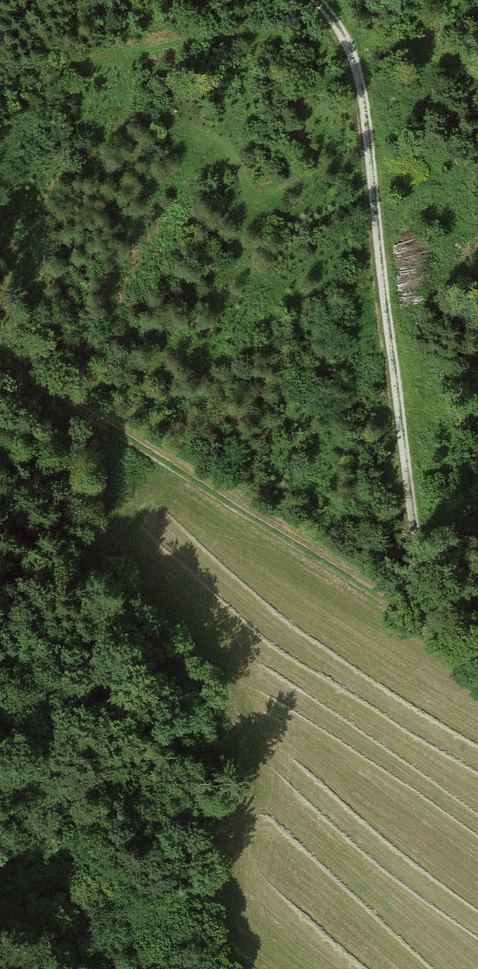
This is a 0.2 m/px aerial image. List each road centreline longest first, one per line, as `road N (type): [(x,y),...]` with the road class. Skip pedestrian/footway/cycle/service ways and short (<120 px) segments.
road 1 (track): [(423,613),(367,113),(356,61),(321,0)]
road 2 (track): [(423,613),(0,354)]
road 3 (track): [(477,79),(346,38)]

